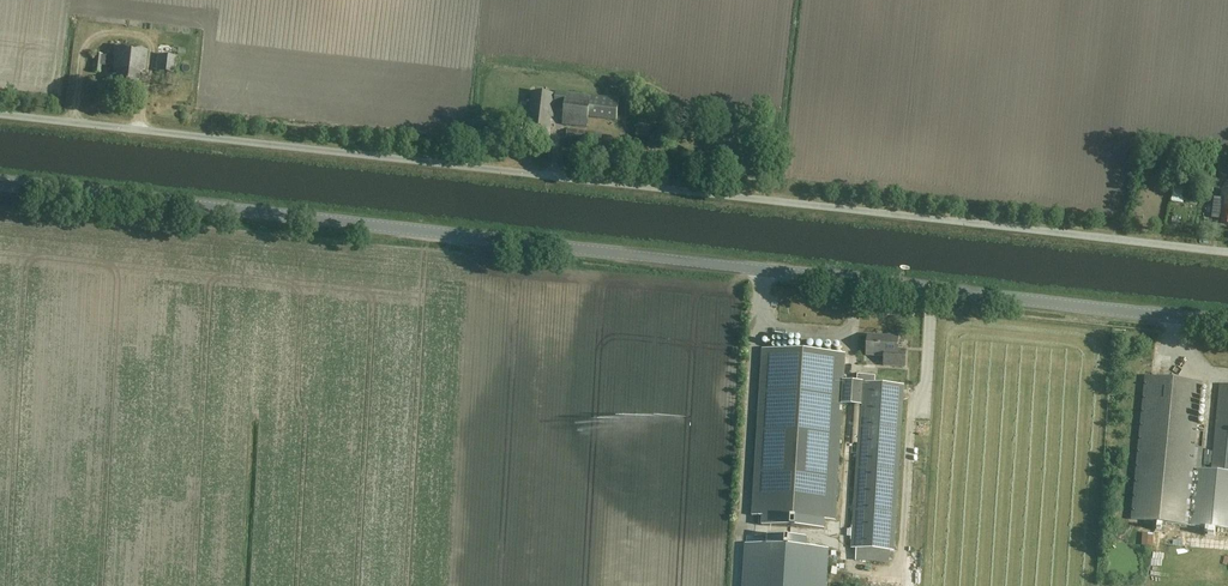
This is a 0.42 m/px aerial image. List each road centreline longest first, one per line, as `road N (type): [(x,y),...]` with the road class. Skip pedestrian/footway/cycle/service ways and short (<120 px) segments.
road 1 (tertiary): [(0,183),(1227,325)]
road 2 (unclassified): [(1227,253),(0,116)]

